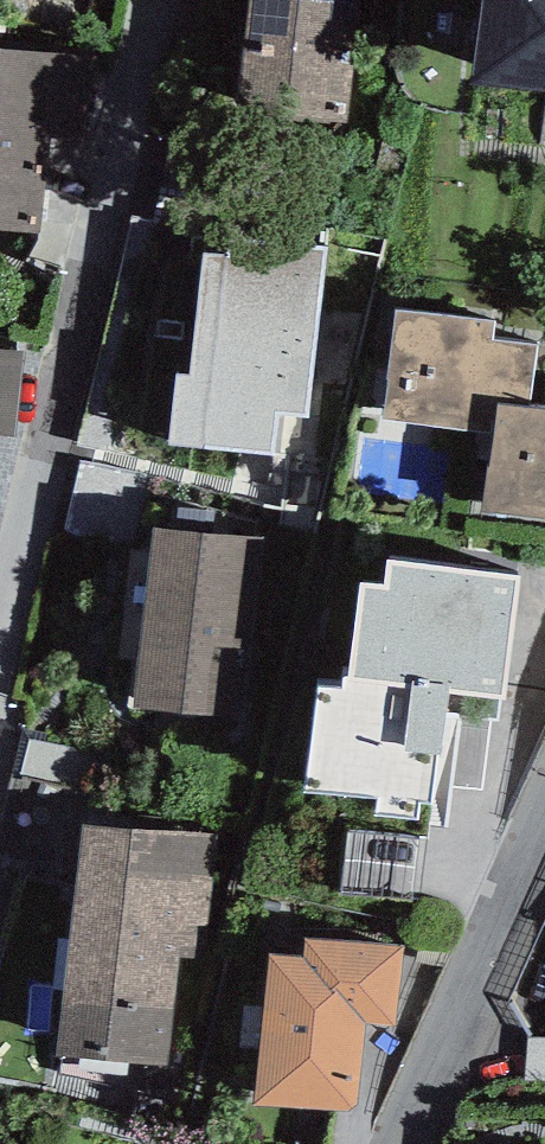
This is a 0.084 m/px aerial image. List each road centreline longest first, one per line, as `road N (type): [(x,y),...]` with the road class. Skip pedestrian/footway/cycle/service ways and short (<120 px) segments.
road 1 (residential): [(0,642),(153,0)]
road 2 (residential): [(402,1143),(544,825)]

